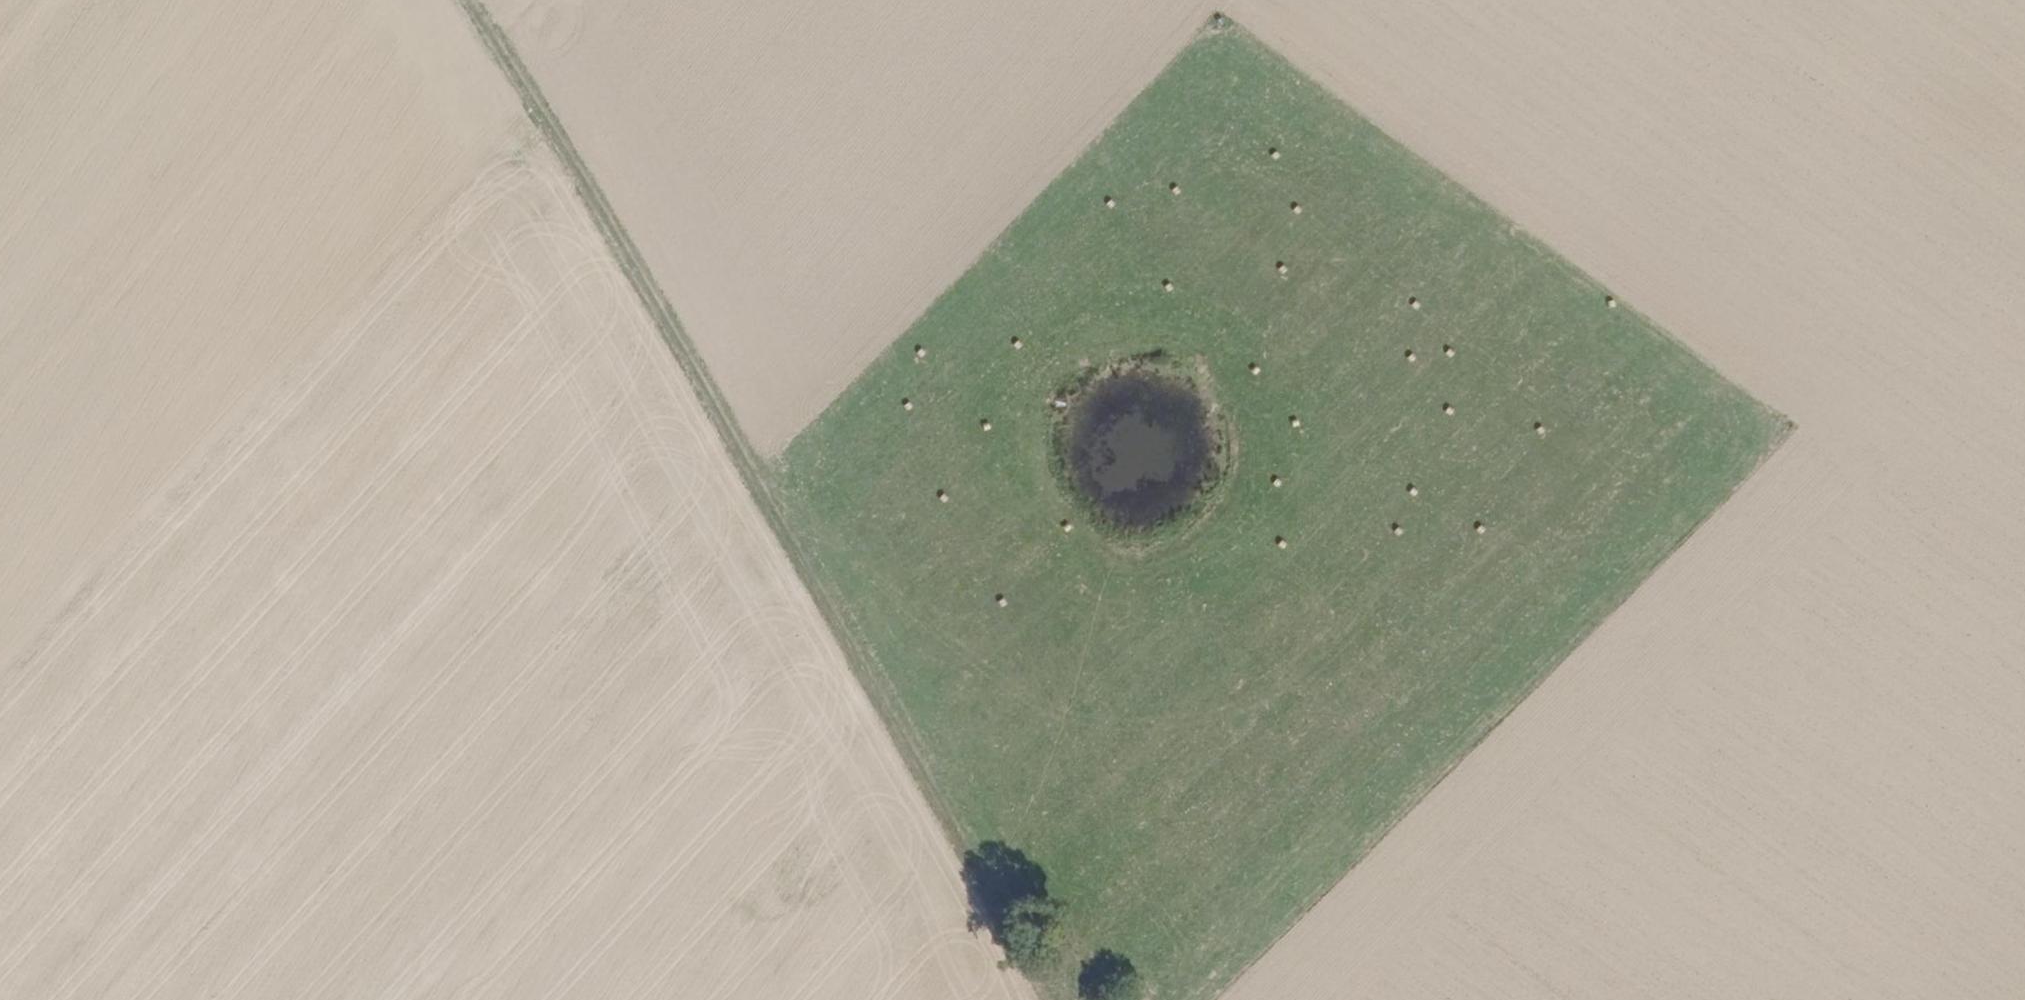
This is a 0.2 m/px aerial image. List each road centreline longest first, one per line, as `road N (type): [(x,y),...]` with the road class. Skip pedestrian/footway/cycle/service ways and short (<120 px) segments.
road 1 (track): [(477,0),(676,324),(1060,999)]

